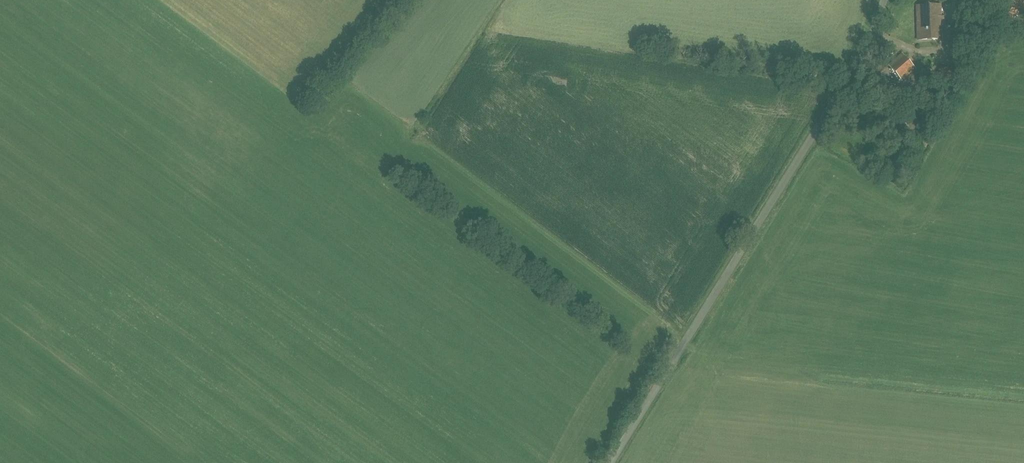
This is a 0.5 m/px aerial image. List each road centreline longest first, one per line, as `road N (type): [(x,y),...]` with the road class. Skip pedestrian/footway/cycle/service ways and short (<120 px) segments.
road 1 (unclassified): [(612,462),(862,59),(884,0)]

